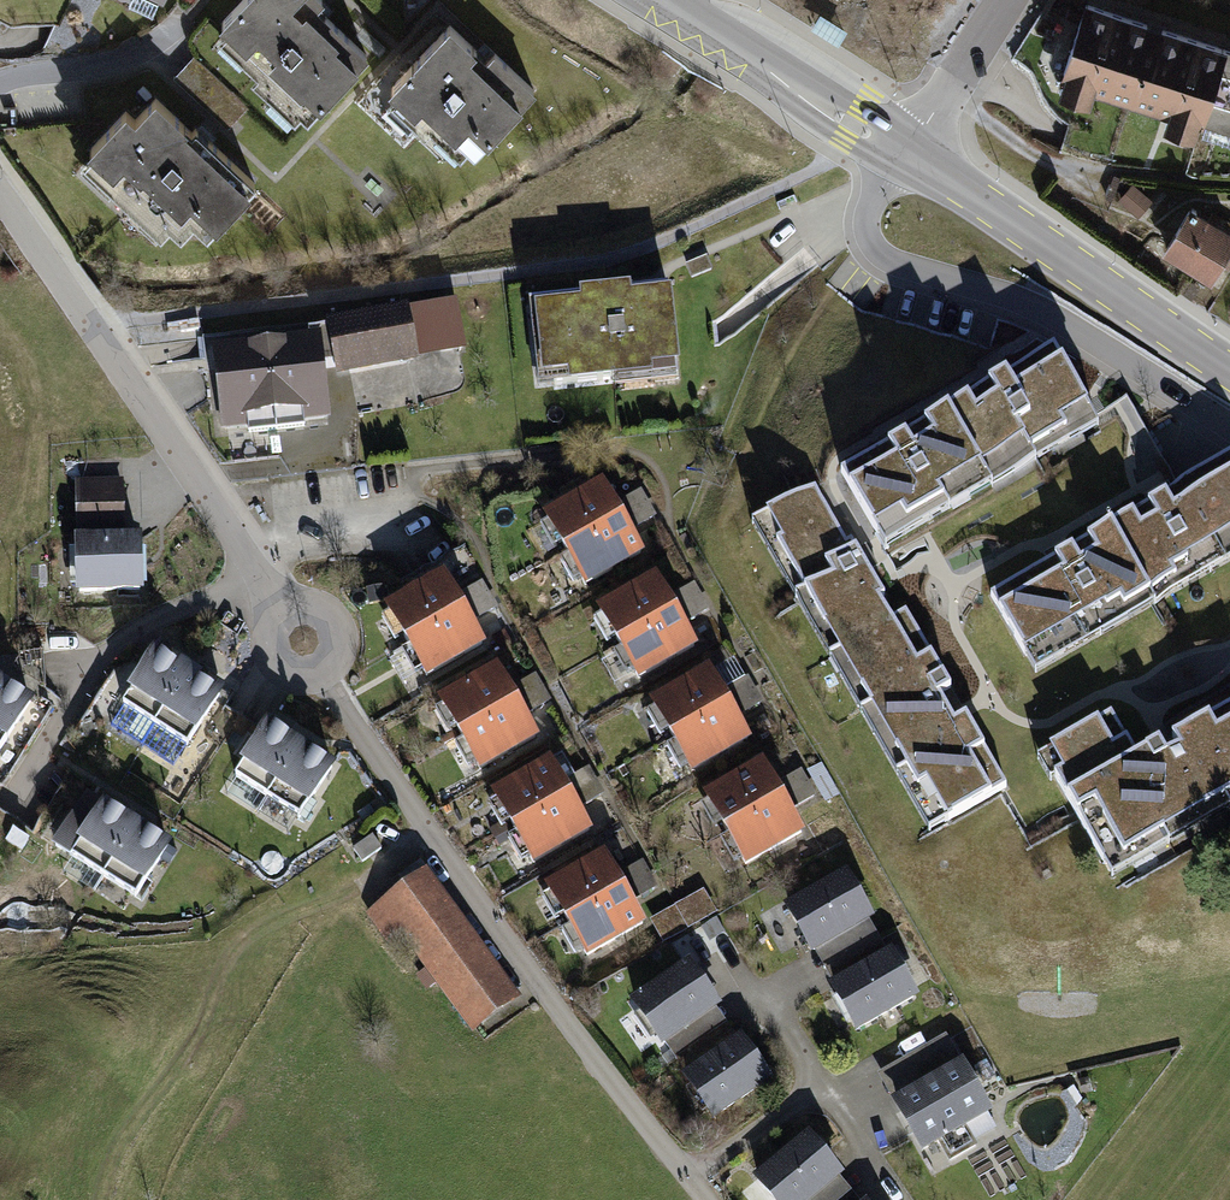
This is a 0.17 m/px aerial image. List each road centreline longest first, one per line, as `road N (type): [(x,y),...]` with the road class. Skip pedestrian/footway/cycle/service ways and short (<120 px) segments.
road 1 (residential): [(0,203),(94,327),(436,839),(705,1199)]
road 2 (residential): [(902,158),(869,216),(871,248),(885,259),(1052,314),(1229,427)]
road 3 (tertiary): [(902,158),(1229,370)]
road 4 (tertiary): [(664,0),(902,158)]
road 5 (residential): [(902,158),(1004,0)]

